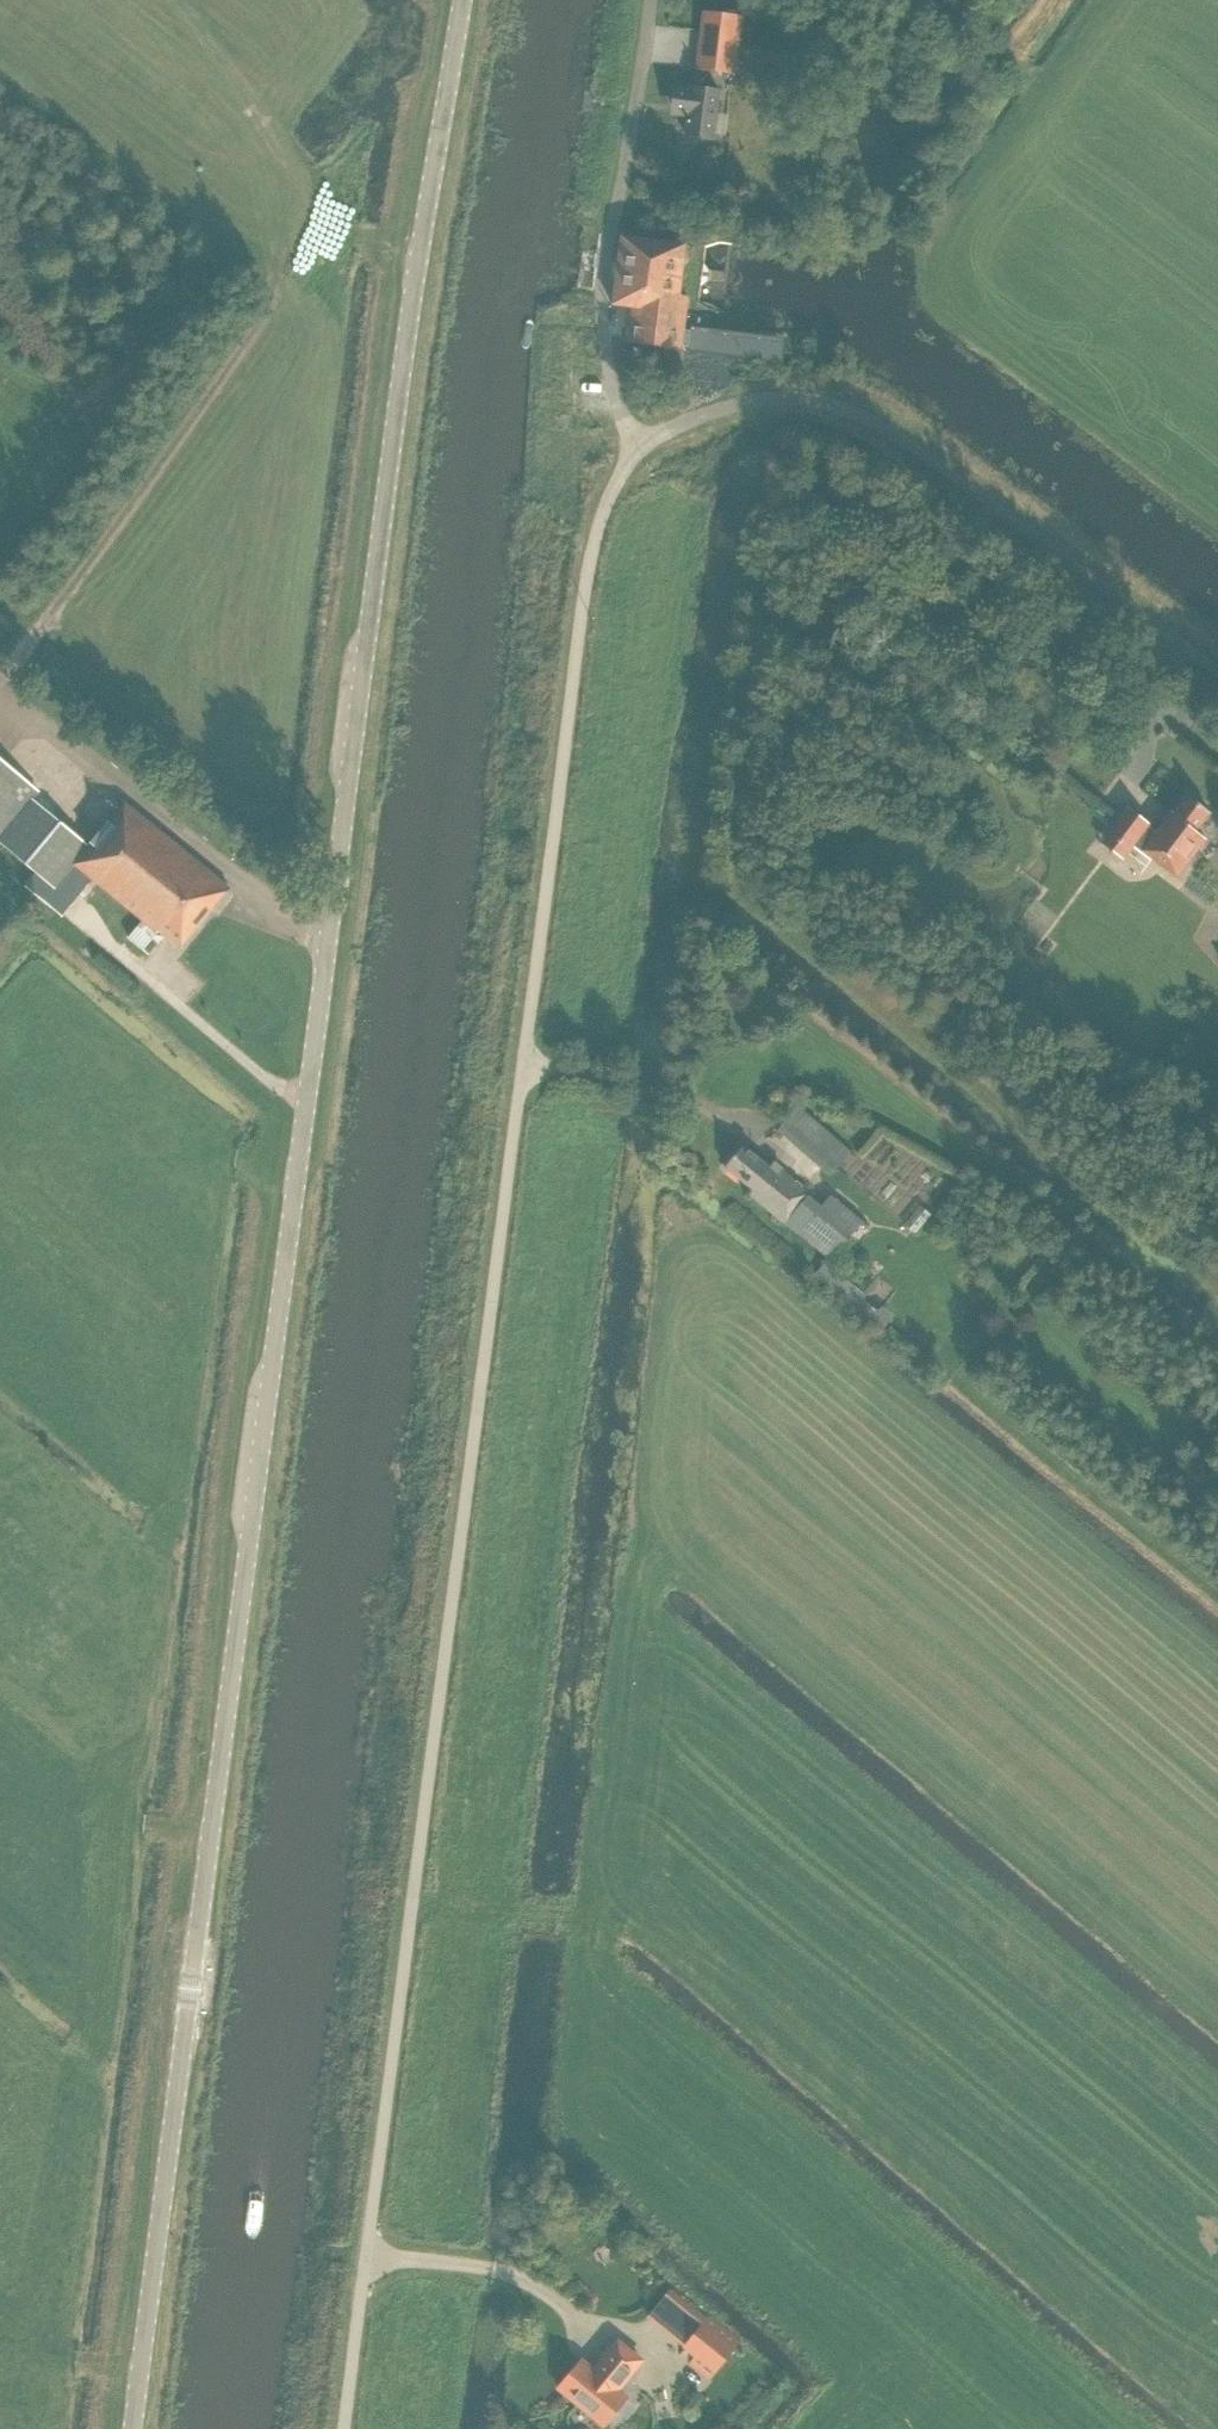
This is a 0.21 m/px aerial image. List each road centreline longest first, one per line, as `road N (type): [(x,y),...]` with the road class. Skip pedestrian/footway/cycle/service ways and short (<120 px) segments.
road 1 (unclassified): [(131,2428),(458,0)]
road 2 (unclassified): [(337,2428),(572,667),(594,544),(617,479),(642,442)]
road 3 (unclassified): [(1217,671),(883,432),(851,418),(767,405),(693,418),(642,442)]

